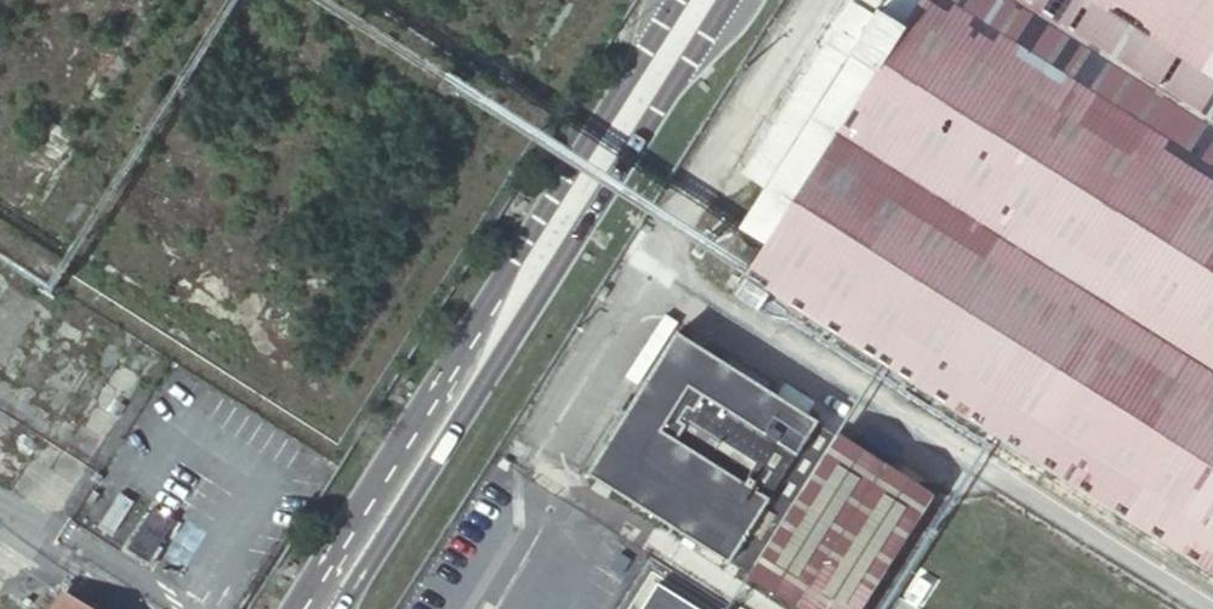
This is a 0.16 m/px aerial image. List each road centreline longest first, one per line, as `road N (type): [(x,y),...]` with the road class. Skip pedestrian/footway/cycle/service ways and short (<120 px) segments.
road 1 (secondary): [(704,0),(315,608)]

